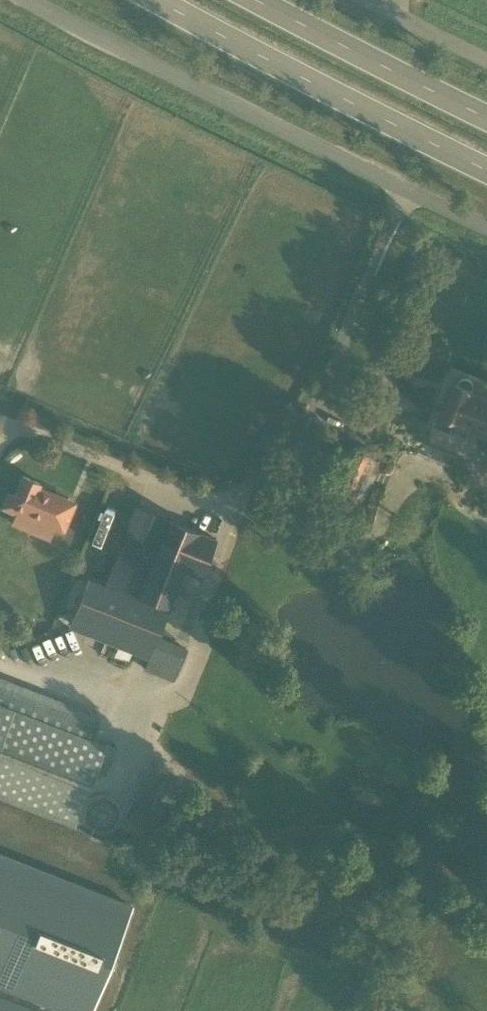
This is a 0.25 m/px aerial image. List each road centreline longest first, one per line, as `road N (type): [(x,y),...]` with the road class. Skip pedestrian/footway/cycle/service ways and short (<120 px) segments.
road 1 (unclassified): [(486,233),(19,0)]
road 2 (primary): [(152,0),(486,172)]
road 3 (primary): [(486,116),(257,0)]
road 4 (unclassified): [(486,57),(374,0)]

